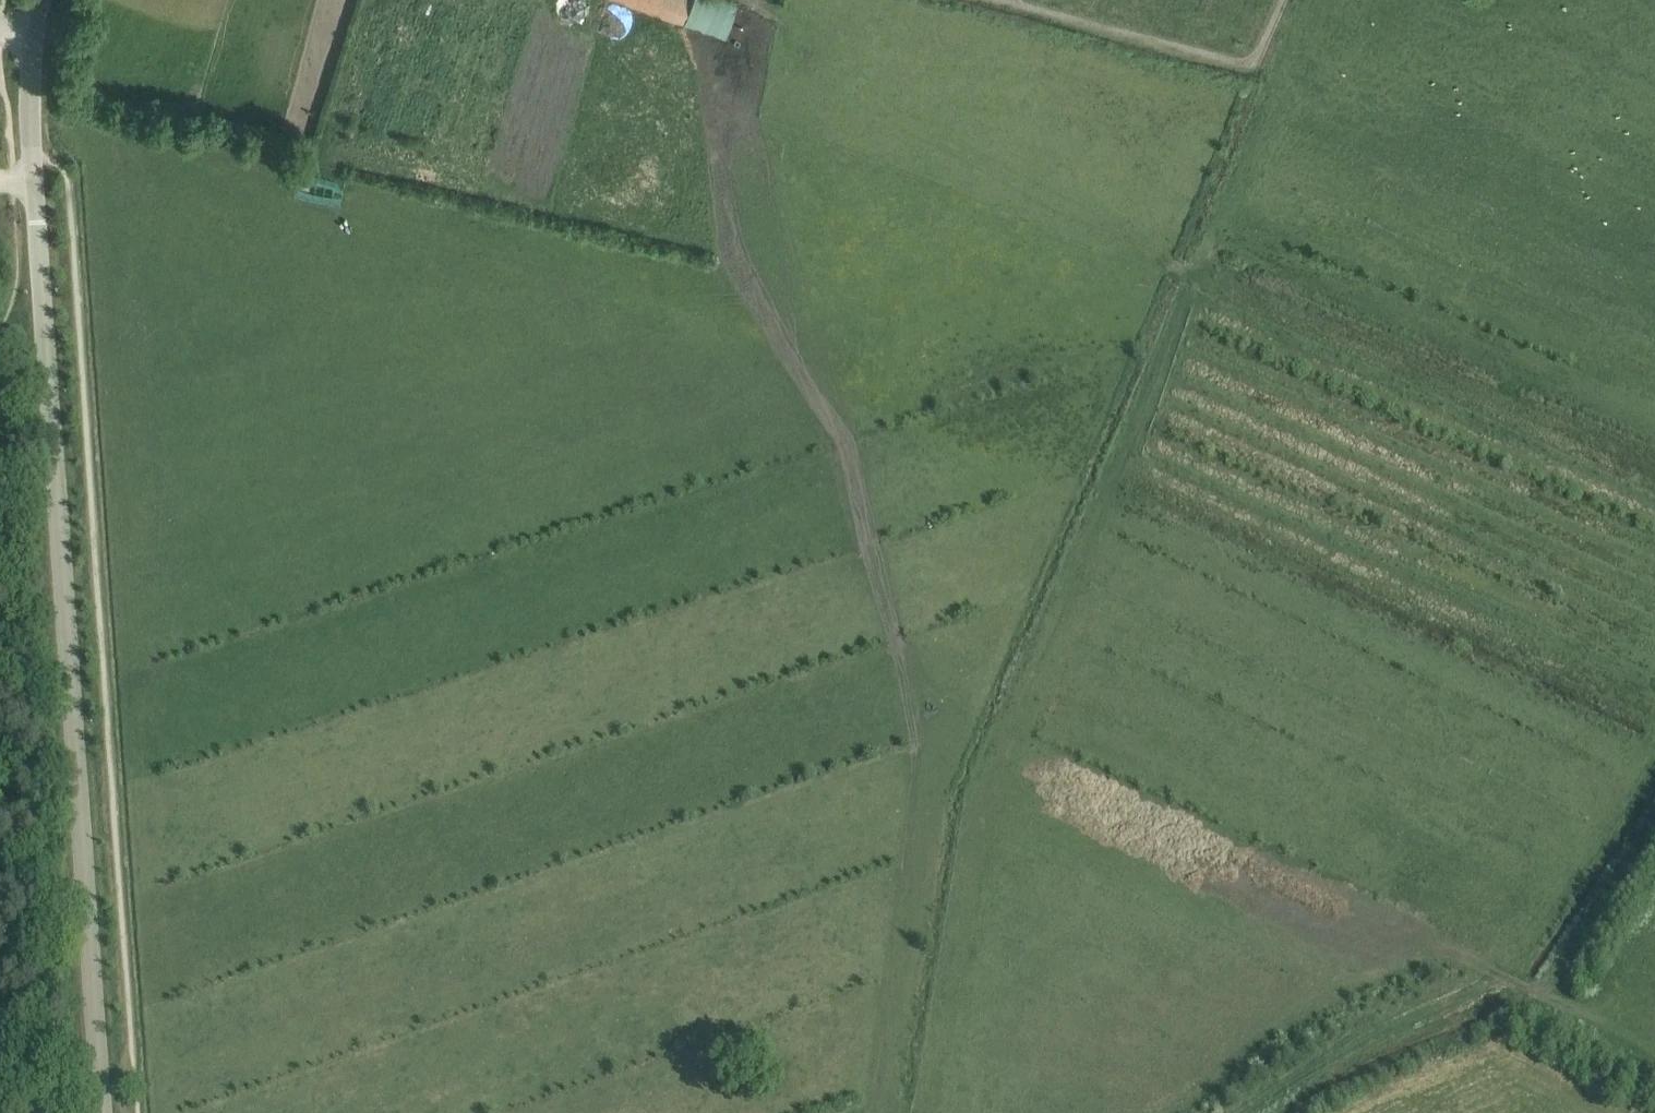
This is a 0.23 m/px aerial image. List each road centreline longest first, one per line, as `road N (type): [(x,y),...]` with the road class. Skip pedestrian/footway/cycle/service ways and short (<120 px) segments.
road 1 (unclassified): [(102,1112),(34,178),(35,28)]

